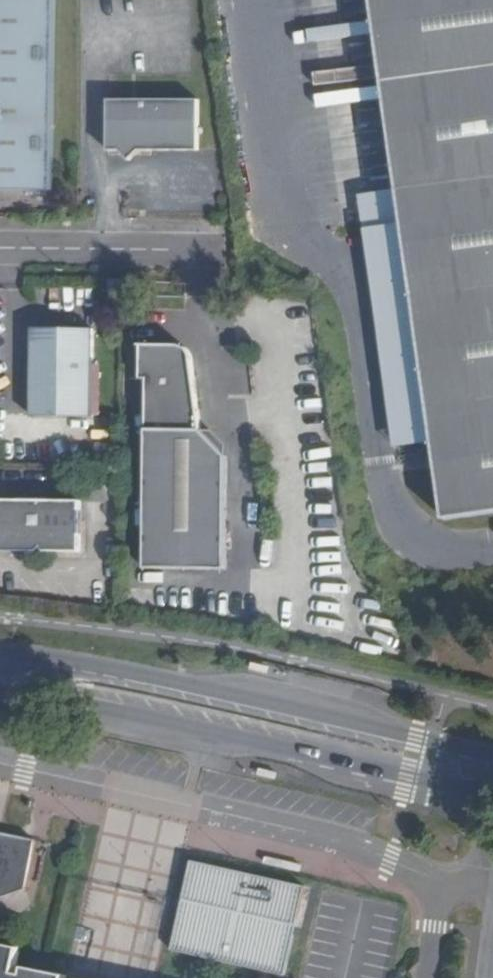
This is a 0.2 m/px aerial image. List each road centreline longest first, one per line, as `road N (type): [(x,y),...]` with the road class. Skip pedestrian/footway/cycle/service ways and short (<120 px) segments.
road 1 (secondary): [(492,755),(0,652)]
road 2 (secondary): [(0,694),(291,754)]
road 3 (unclassified): [(0,247),(225,250)]
road 4 (residential): [(291,754),(325,775),(492,815)]
road 5 (secondary): [(291,754),(492,795)]

